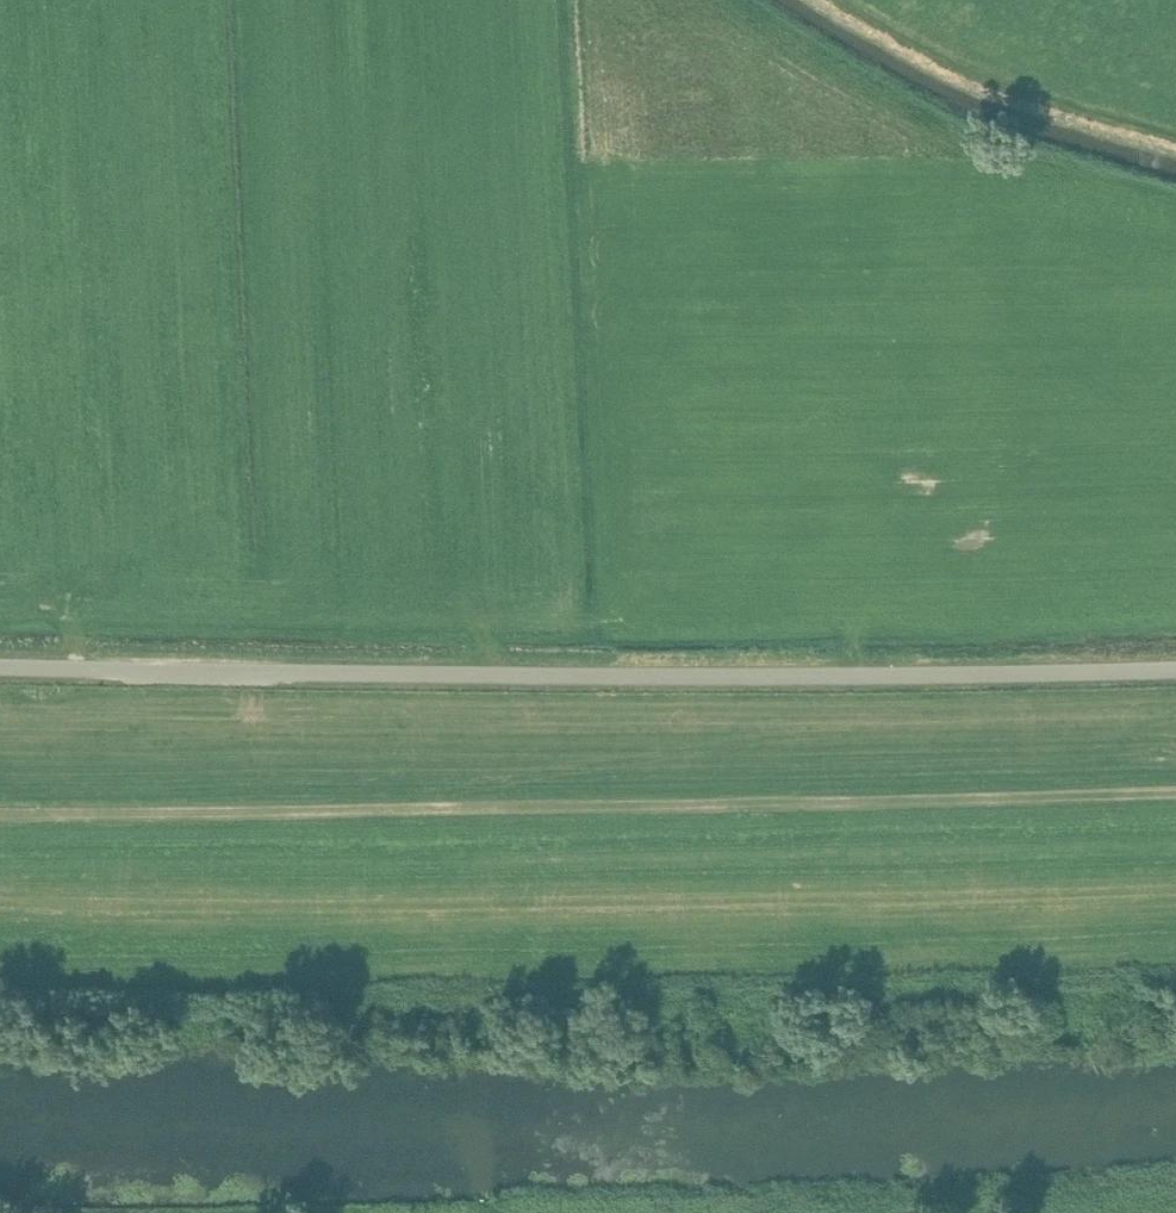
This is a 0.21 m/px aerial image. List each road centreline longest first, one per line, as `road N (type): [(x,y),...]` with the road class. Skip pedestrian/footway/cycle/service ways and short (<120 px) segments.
road 1 (tertiary): [(1175,669),(0,668)]

